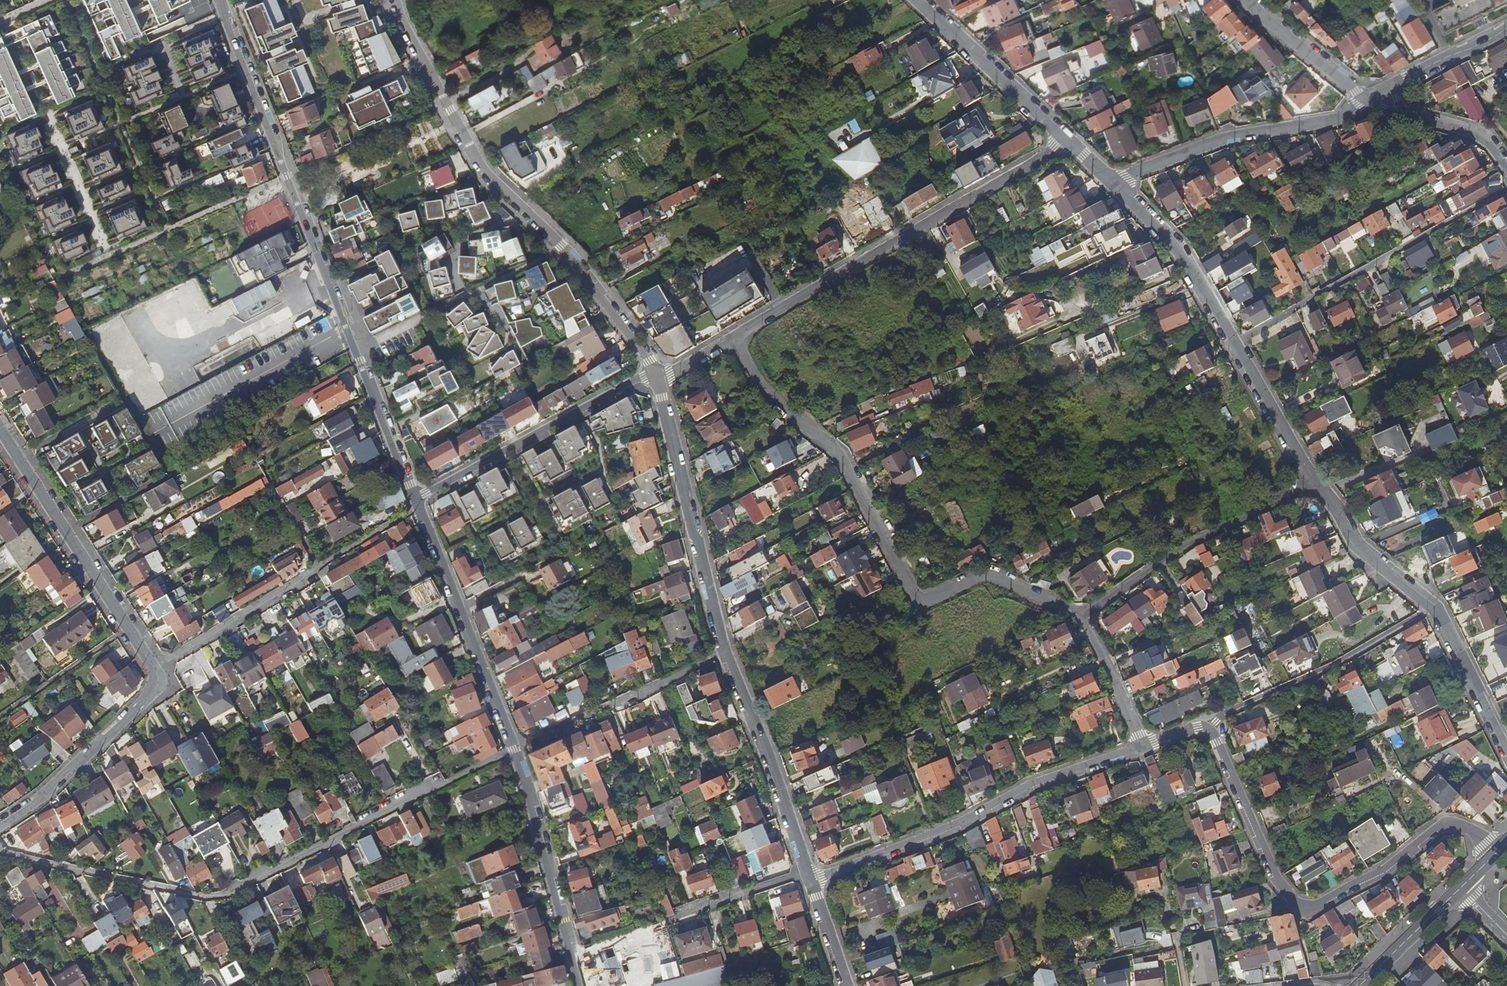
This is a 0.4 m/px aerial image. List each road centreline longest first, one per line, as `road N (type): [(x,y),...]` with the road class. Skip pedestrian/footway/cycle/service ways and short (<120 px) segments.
road 1 (residential): [(416,499),(220,0)]
road 2 (residential): [(0,420),(66,531),(162,664),(146,700),(37,802),(0,826)]
road 3 (residential): [(657,377),(726,653),(809,877)]
road 4 (residential): [(581,985),(509,731),(416,499)]
road 5 (residential): [(1140,747),(1208,727),(1272,874),(1303,913),(1394,866),(1448,824),(1472,832),(1493,856)]
road 6 (residential): [(732,336),(772,395),(837,450),(921,595),(939,599),(980,575),(1081,615)]
road 7 (residential): [(397,0),(480,161),(554,235),(657,377)]
road 8 (residential): [(732,336),(1067,141)]
road 9 (residential): [(1113,185),(1179,249),(1312,487)]
road 10 (residential): [(809,877),(1140,747)]
road 11 (residential): [(1312,487),(1359,552),(1437,606),(1506,757)]
road 12 (residential): [(1113,185),(1224,138),(1339,117),(1366,101)]
road 13 (residential): [(1081,615),(1192,542),(1312,487)]
road 14 (unknown): [(167,473),(233,422),(350,356)]
road 15 (residential): [(918,0),(1067,141)]
road 16 (residential): [(1246,0),(1366,101)]
road 17 (secondary): [(1463,884),(1358,985)]
road 18 (residential): [(1140,747),(1081,615)]
road 19 (residential): [(1391,88),(1506,27)]
road 20 (residential): [(546,428),(641,376),(657,377)]

